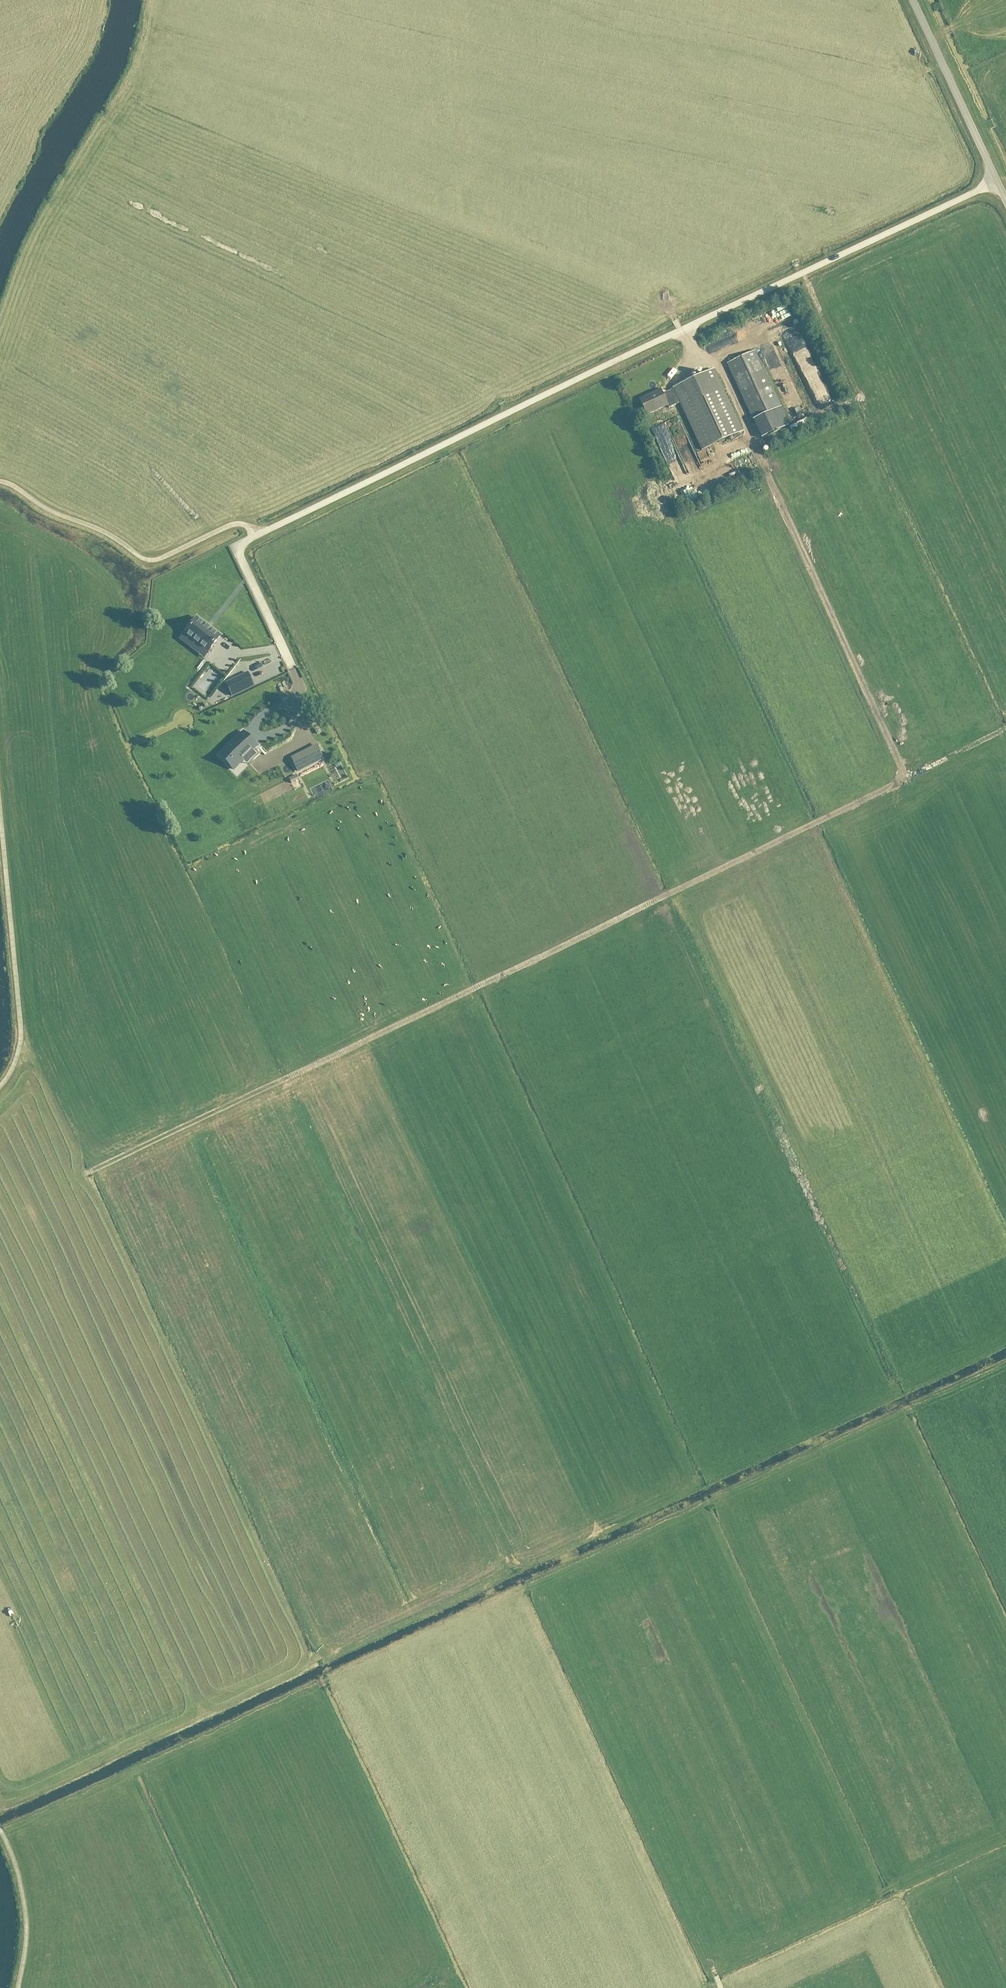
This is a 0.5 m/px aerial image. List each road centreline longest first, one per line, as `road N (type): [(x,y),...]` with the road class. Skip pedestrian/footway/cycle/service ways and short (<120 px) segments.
road 1 (unclassified): [(254,538),(996,181)]
road 2 (unclassified): [(996,181),(913,0)]

